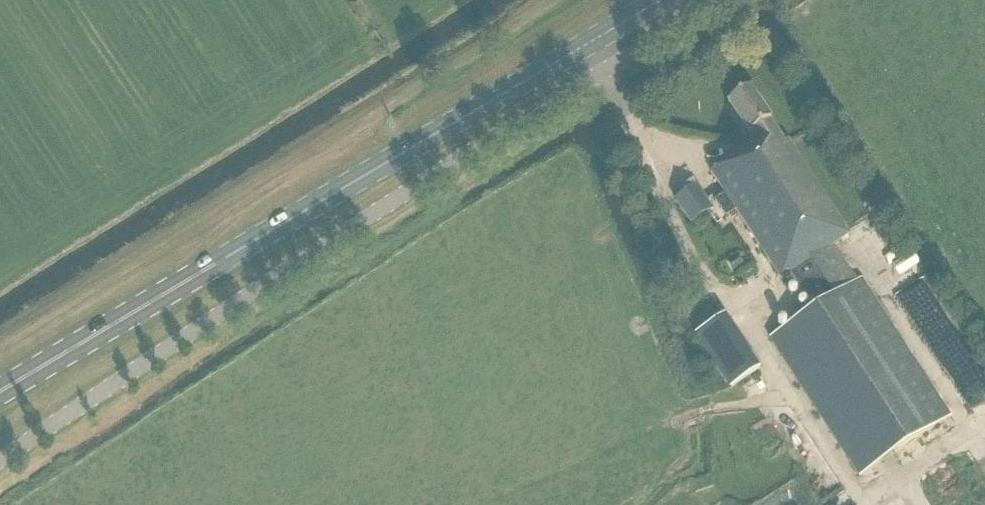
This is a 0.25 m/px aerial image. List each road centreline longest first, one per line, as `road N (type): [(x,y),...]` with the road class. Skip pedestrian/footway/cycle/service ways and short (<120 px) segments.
road 1 (unclassified): [(0,459),(390,204),(722,0)]
road 2 (primary): [(0,391),(660,0)]

